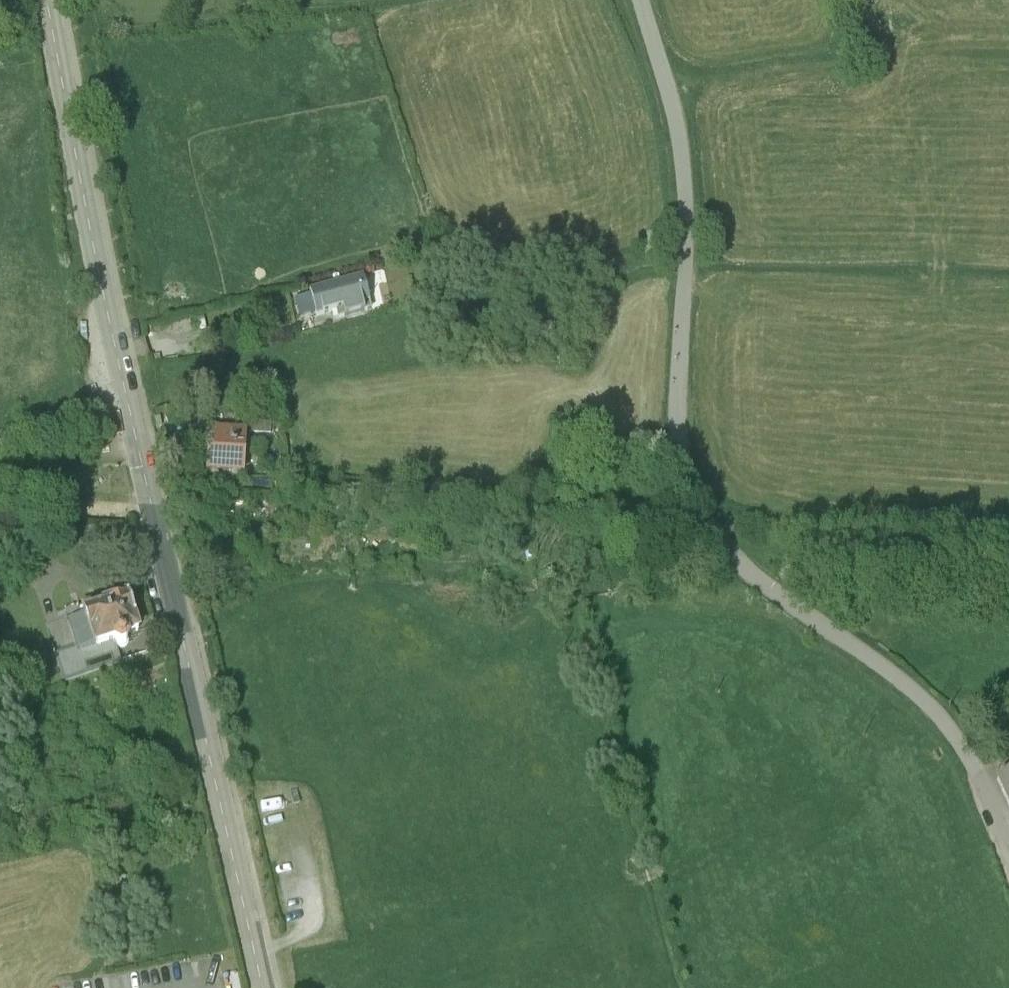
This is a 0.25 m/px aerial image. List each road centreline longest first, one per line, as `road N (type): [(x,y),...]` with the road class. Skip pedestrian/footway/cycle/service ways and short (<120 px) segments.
road 1 (tertiary): [(46,0),(140,460),(262,987)]
road 2 (unclassified): [(1008,845),(983,780),(940,715),(754,582),(705,521),(679,421),(683,157),(642,0)]

